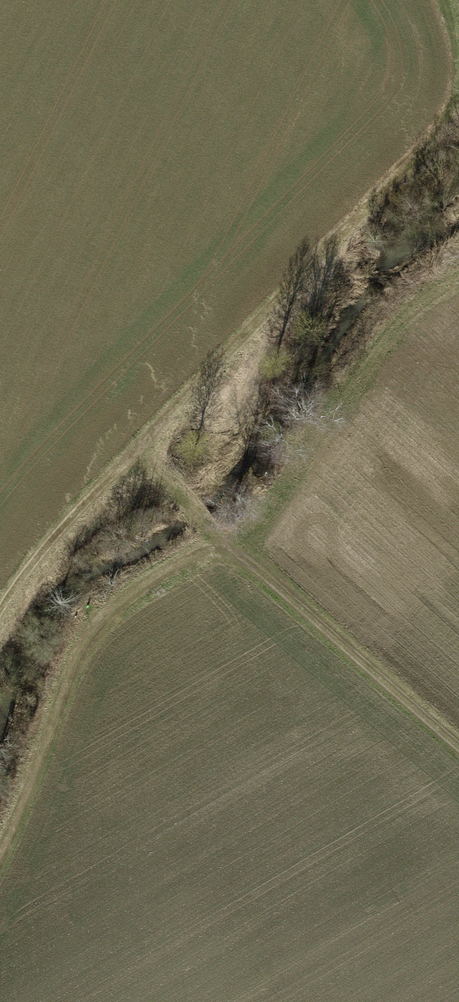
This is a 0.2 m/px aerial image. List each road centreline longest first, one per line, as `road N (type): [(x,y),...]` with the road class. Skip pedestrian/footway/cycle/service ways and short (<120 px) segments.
road 1 (track): [(458,248),(408,287),(336,380),(256,513),(86,630),(0,850)]
road 2 (track): [(0,618),(40,551),(141,440),(266,314),(458,150)]
road 3 (track): [(124,459),(458,745)]

